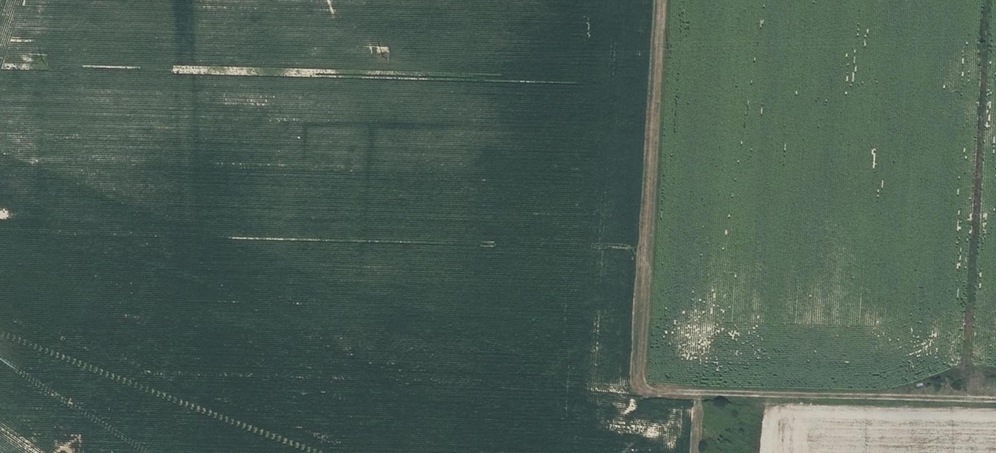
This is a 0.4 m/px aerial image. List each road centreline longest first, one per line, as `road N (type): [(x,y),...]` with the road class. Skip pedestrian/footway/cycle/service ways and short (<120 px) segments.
road 1 (track): [(995,400),(660,395),(639,374),(659,0)]

